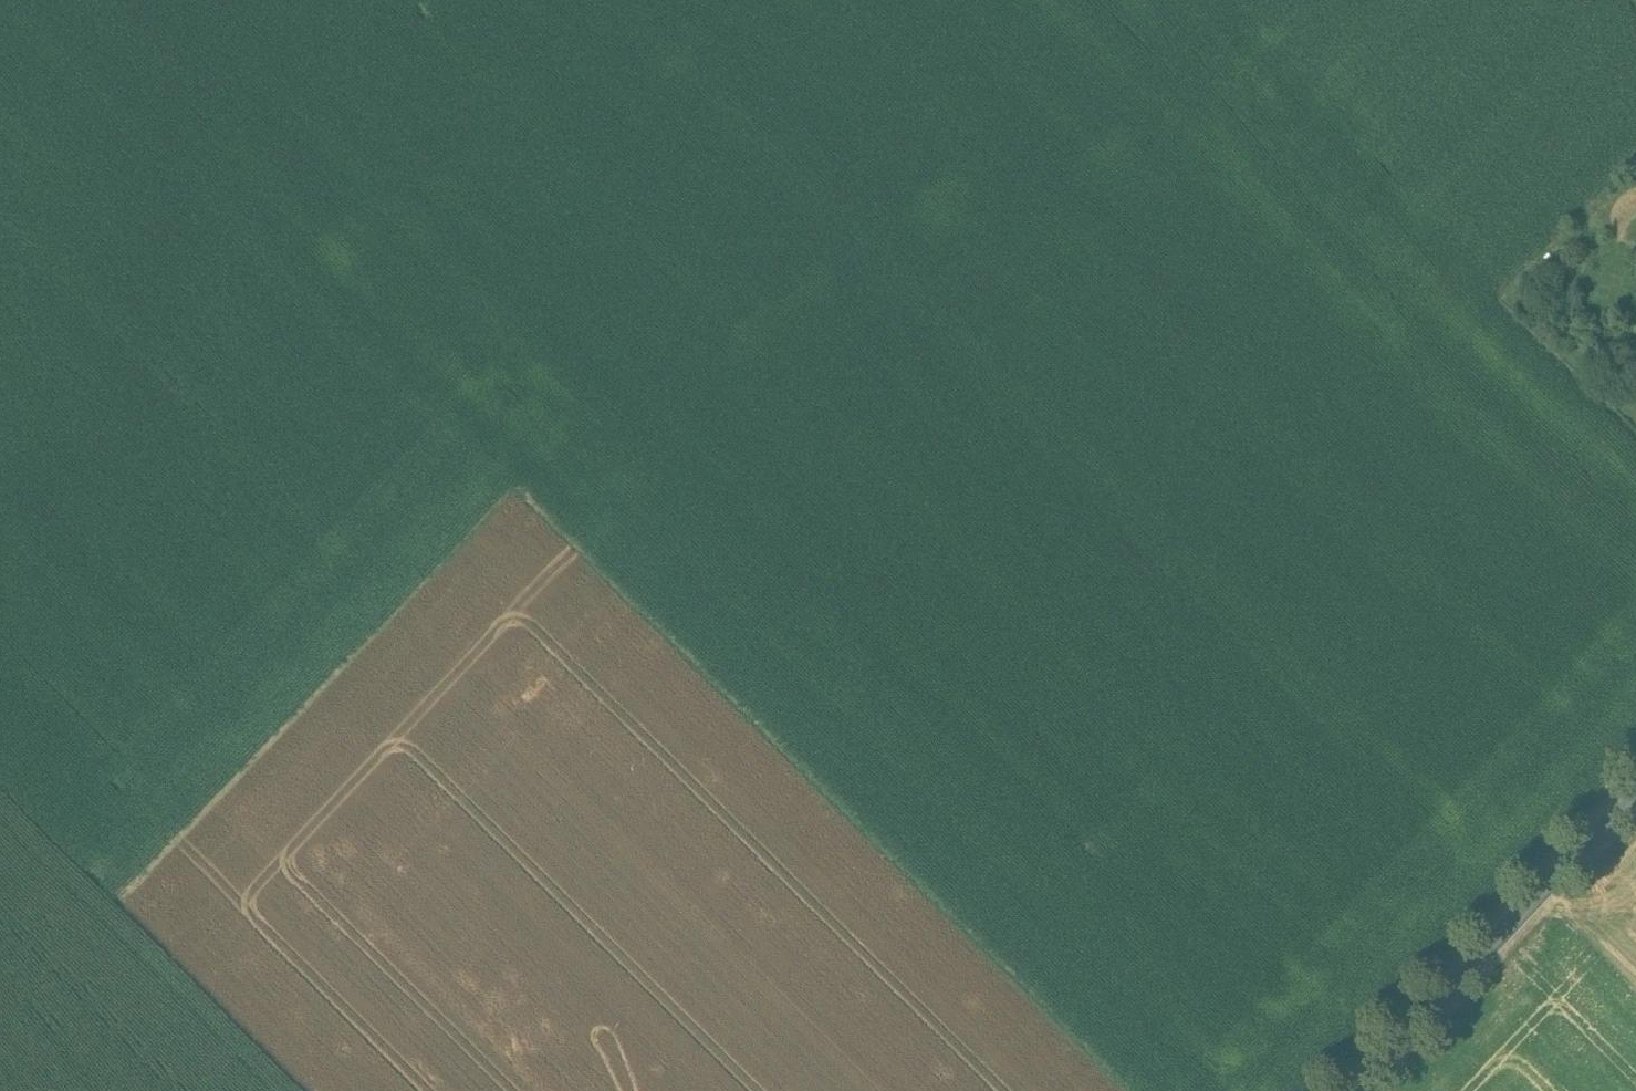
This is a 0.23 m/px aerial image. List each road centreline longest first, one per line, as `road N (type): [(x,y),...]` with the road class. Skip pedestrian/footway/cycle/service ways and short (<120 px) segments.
road 1 (tertiary): [(1355,1090),(1635,793)]

